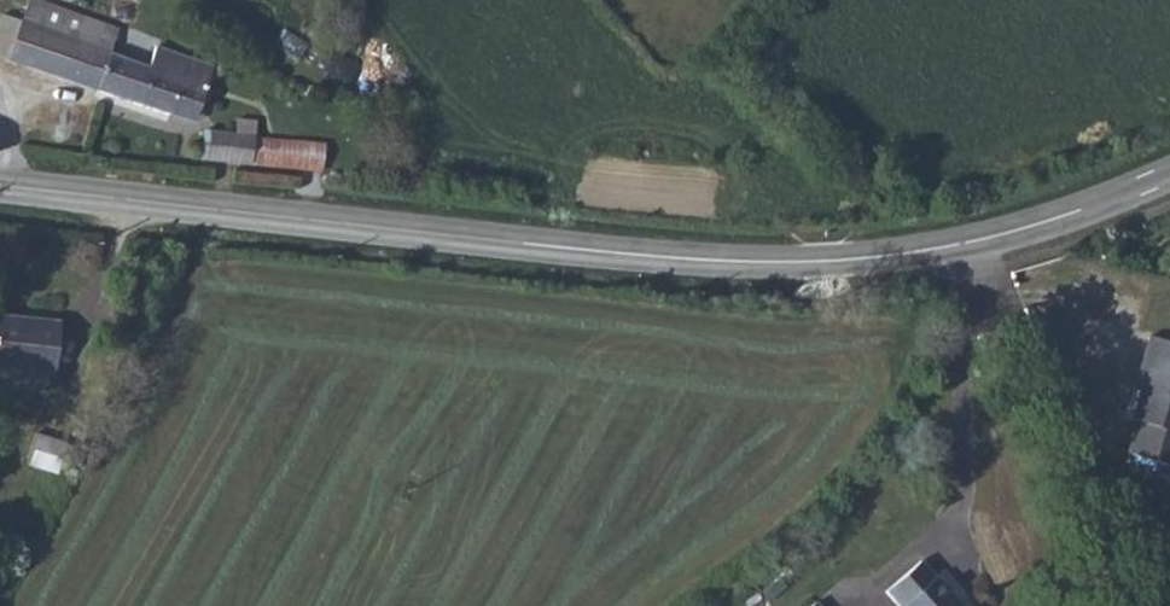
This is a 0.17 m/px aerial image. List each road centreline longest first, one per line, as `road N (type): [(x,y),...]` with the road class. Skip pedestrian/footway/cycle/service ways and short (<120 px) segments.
road 1 (secondary): [(0,187),(721,266),(959,247)]
road 2 (secondary): [(959,247),(1114,201),(1169,174)]

